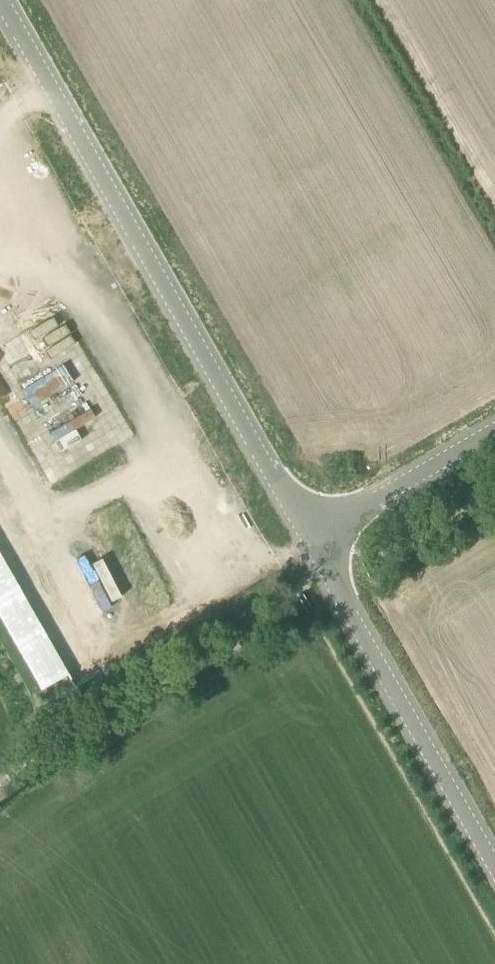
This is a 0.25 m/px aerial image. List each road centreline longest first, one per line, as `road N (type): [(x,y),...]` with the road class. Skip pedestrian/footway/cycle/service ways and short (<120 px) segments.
road 1 (unclassified): [(312,537),(0,0)]
road 2 (unclassified): [(494,861),(312,537)]
road 3 (unclassified): [(494,432),(312,537)]

